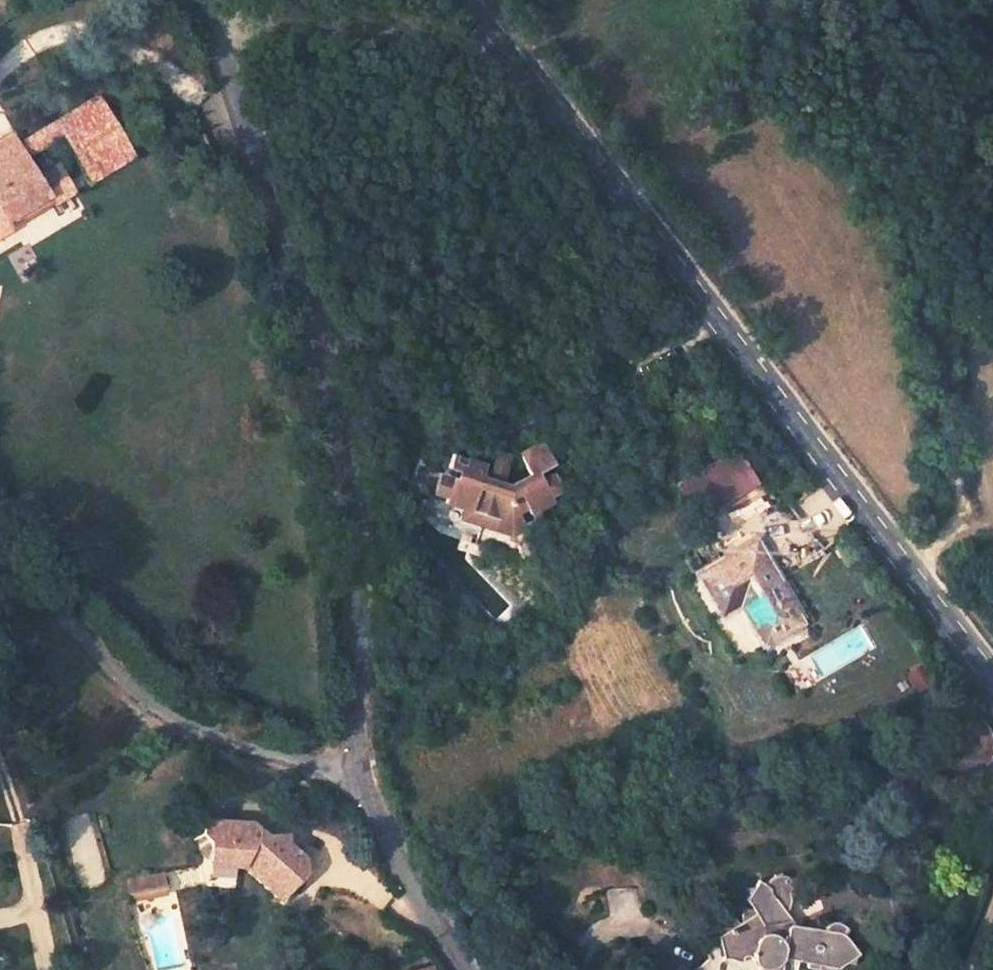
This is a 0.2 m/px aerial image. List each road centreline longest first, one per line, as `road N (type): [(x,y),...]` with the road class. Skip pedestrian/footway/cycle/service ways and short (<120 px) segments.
road 1 (tertiary): [(497,37),(992,679)]
road 2 (unclassified): [(359,769),(358,557),(339,459),(281,243),(208,21)]
road 3 (track): [(908,569),(952,527),(961,502),(943,443),(896,140),(834,0)]
road 4 (unclassified): [(359,769),(237,747),(151,706),(0,554)]
road 5 (residential): [(208,21),(497,37)]
road 6 (unclassified): [(467,969),(413,890),(359,769)]

